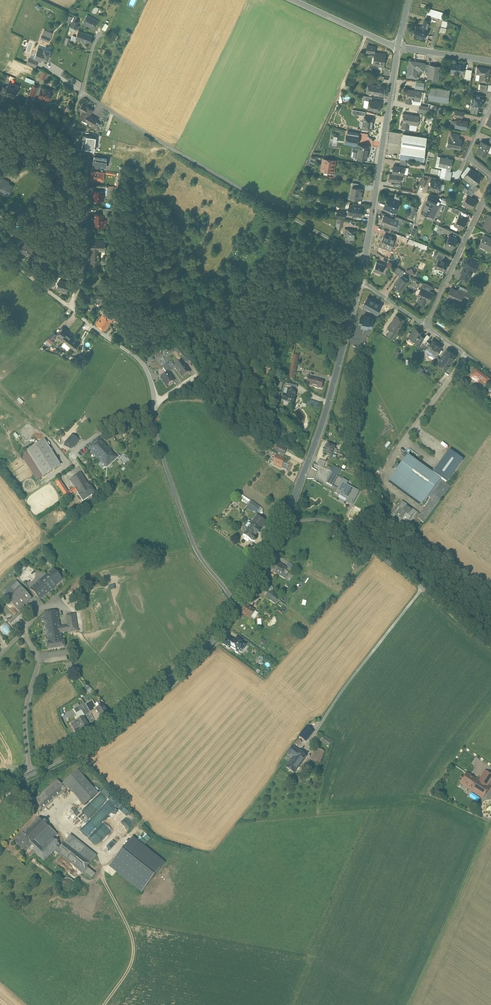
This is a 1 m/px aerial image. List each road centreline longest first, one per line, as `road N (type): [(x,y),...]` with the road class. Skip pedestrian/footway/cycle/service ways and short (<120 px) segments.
road 1 (residential): [(238,602),(193,544),(154,427),(149,377),(139,360),(71,308)]
road 2 (residential): [(366,259),(82,93)]
road 3 (tertiary): [(0,788),(126,719),(206,646),(238,602)]
road 4 (tertiary): [(285,520),(361,280)]
road 5 (residential): [(285,520),(333,522),(490,646)]
road 6 (tertiary): [(366,259),(398,46)]
road 7 (track): [(282,212),(367,33)]
road 8 (residential): [(467,354),(403,442),(443,473)]
road 9 (residential): [(426,325),(490,184)]
road 10 (residential): [(0,150),(59,180),(83,257)]
road 11 (track): [(104,1004),(134,950),(103,880)]
road 12 (residential): [(83,257),(85,173),(74,129)]

